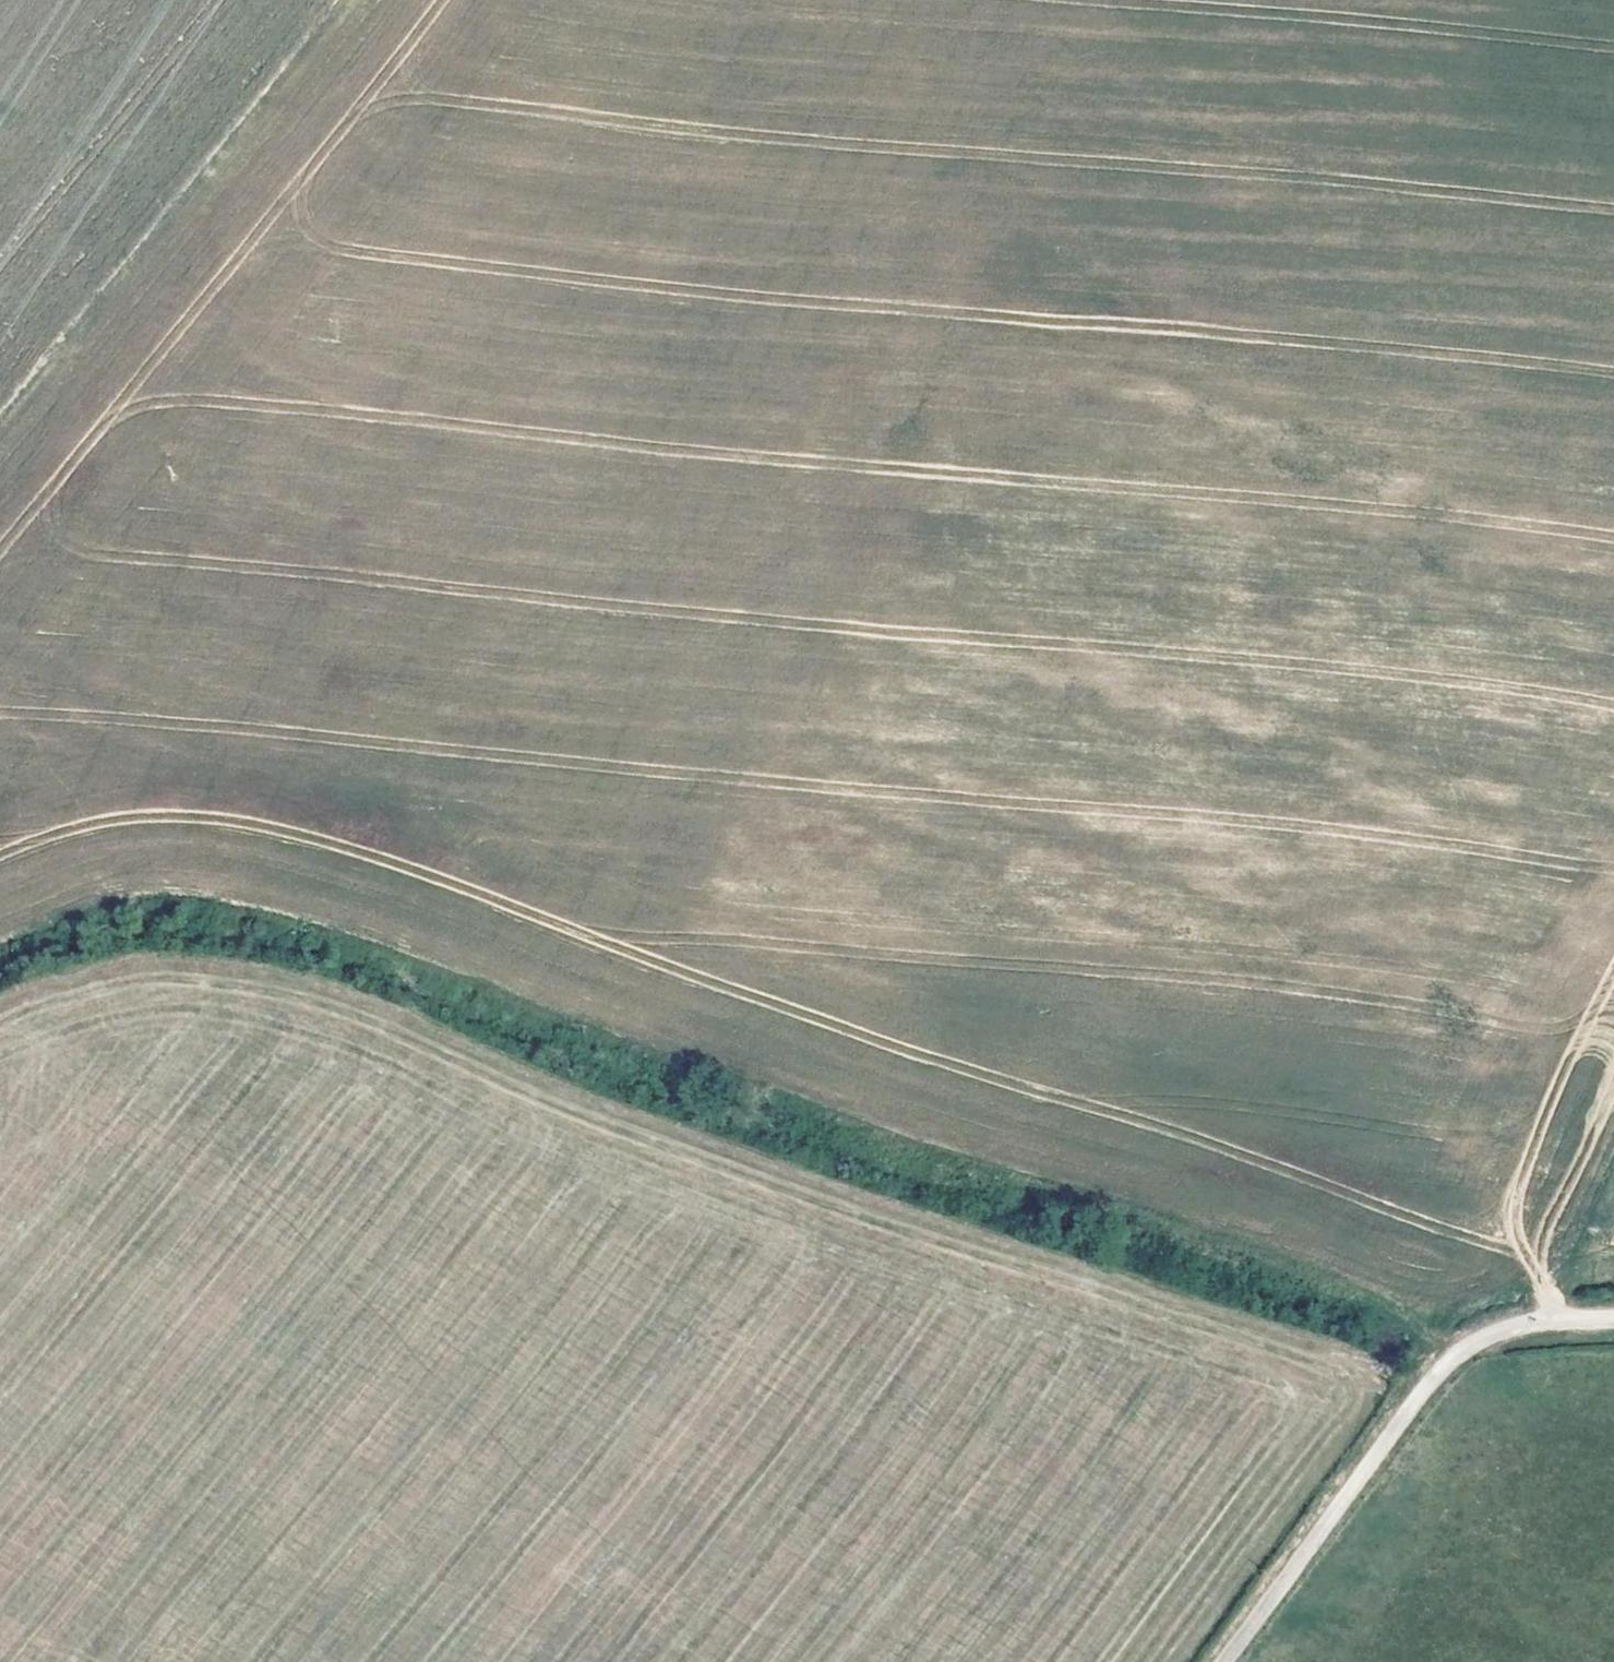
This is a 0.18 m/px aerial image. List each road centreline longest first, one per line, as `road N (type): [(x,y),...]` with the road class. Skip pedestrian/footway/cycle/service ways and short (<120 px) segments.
road 1 (track): [(1226,1661),(1461,1353),(1520,1326),(1613,1318)]

